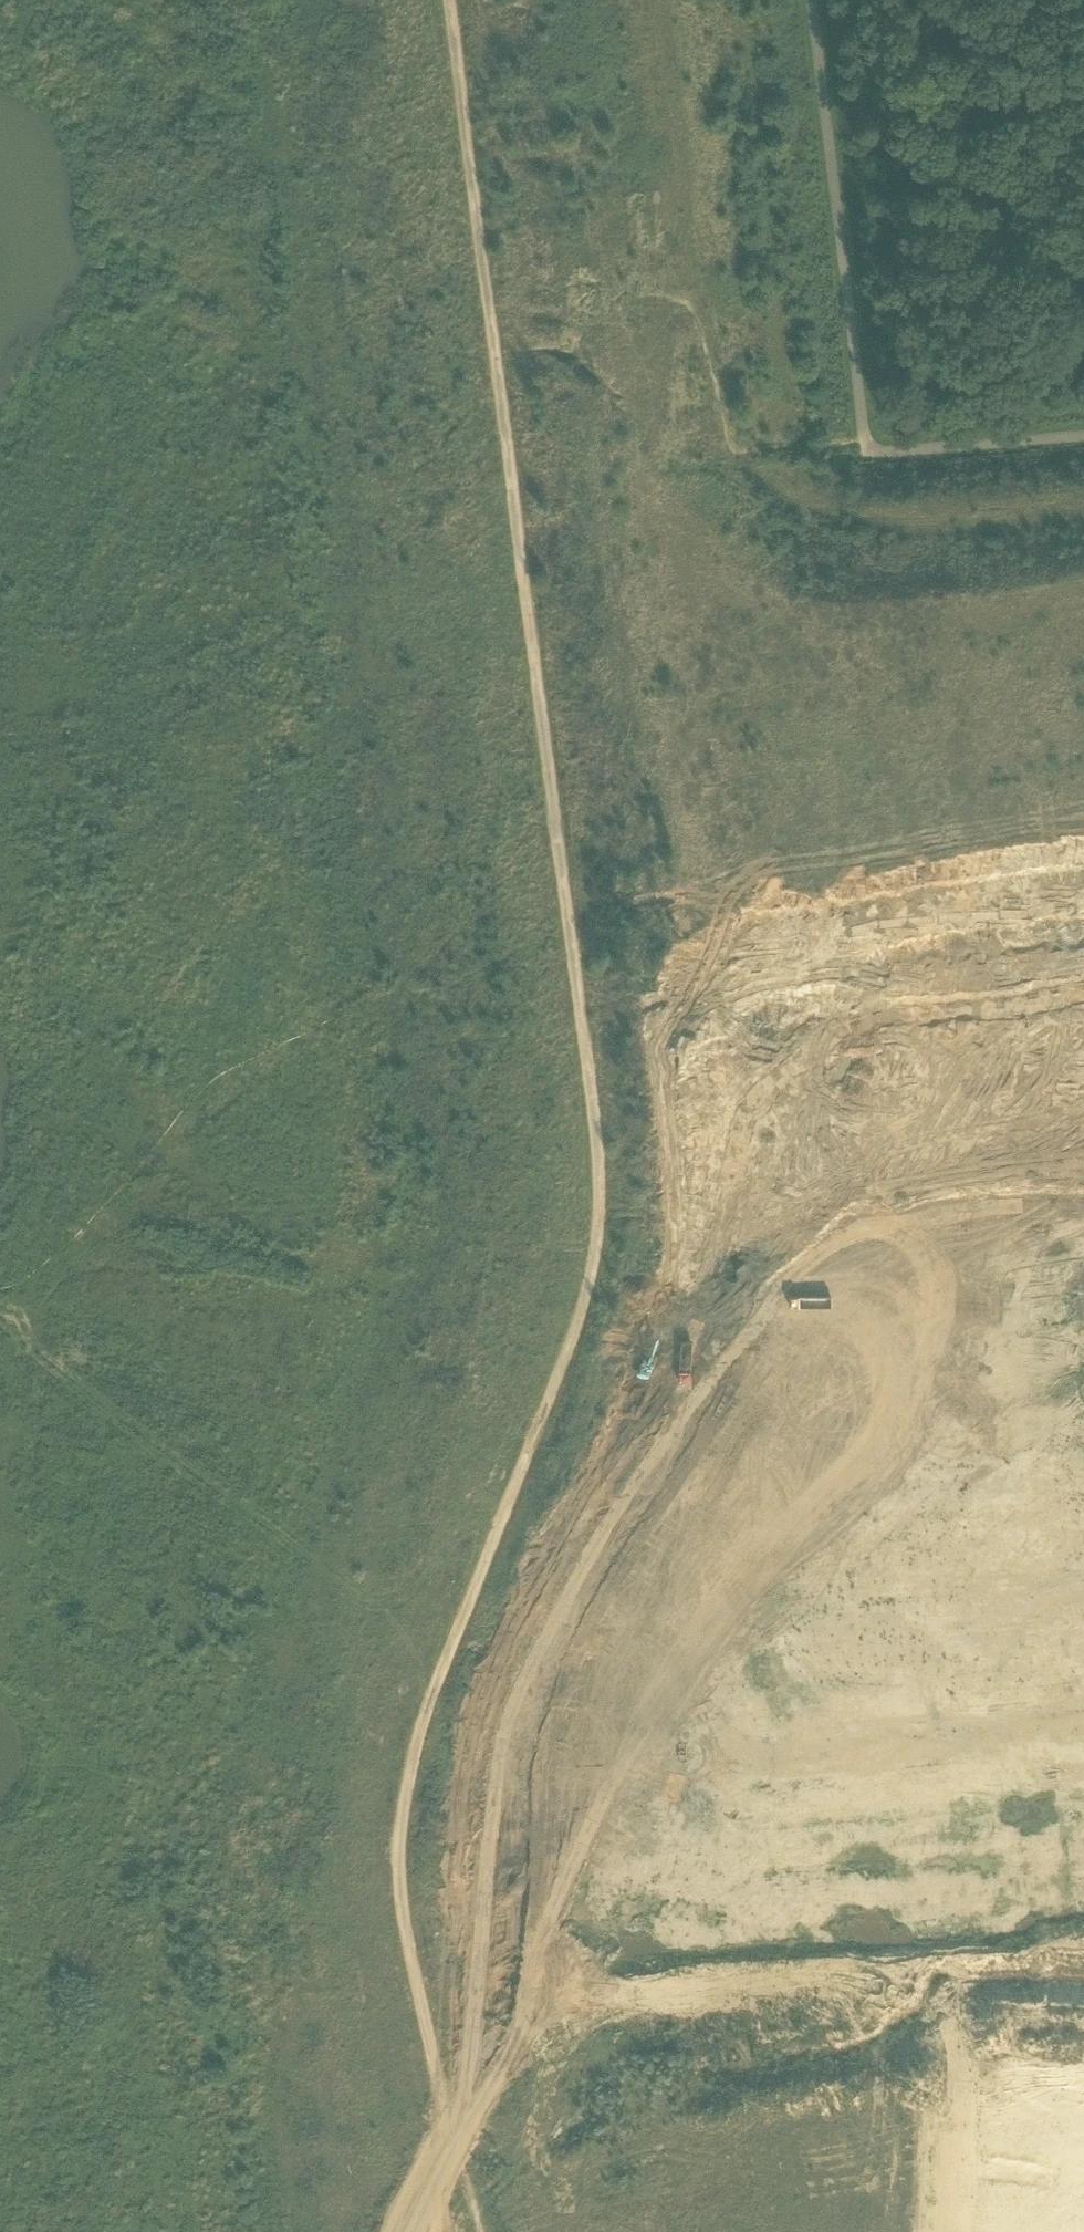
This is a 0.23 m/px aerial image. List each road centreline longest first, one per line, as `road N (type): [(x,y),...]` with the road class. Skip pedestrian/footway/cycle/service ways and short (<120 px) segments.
road 1 (unclassified): [(453,2122),(405,1929),(398,1849),(408,1768),(441,1660),(501,1535),(576,1332),(597,1243),(598,1145),(448,0)]

